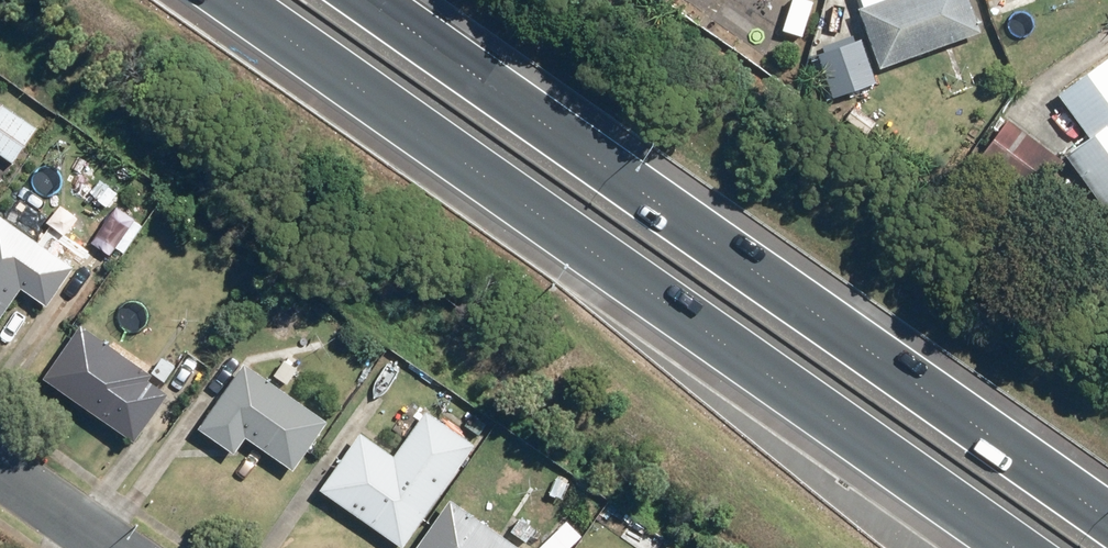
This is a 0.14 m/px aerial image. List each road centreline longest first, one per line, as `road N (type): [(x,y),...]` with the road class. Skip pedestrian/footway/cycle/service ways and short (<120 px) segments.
road 1 (motorway): [(1020,547),(237,0)]
road 2 (motorway): [(384,0),(1107,511)]
road 3 (residential): [(108,547),(0,474)]

